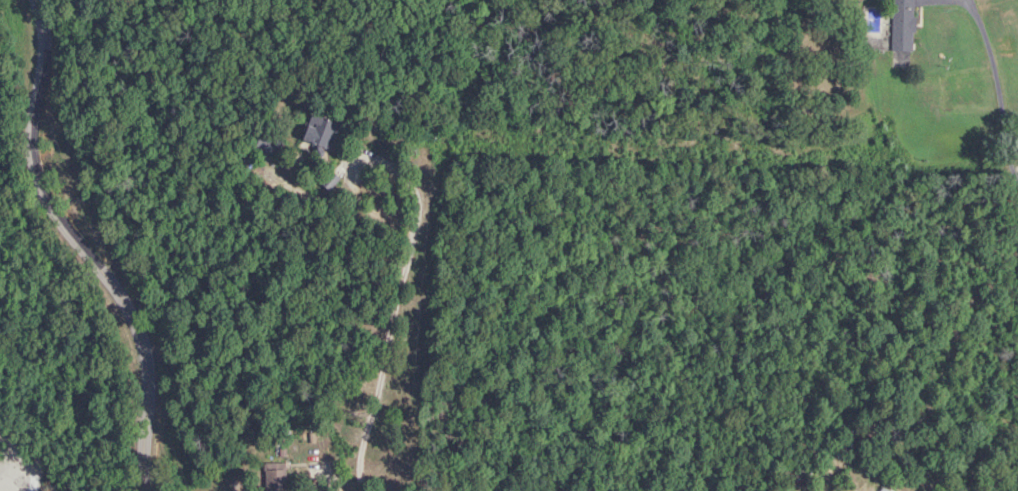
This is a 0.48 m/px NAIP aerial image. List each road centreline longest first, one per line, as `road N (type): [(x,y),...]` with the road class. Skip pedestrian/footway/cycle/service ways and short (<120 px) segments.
road 1 (tertiary): [(149,490),(158,416),(154,352),(51,117),(54,47),(43,0)]
road 2 (residential): [(336,490),(336,459),(375,402),(410,203),(379,156),(308,153)]
road 3 (residential): [(886,490),(979,275),(992,260),(1017,253)]

